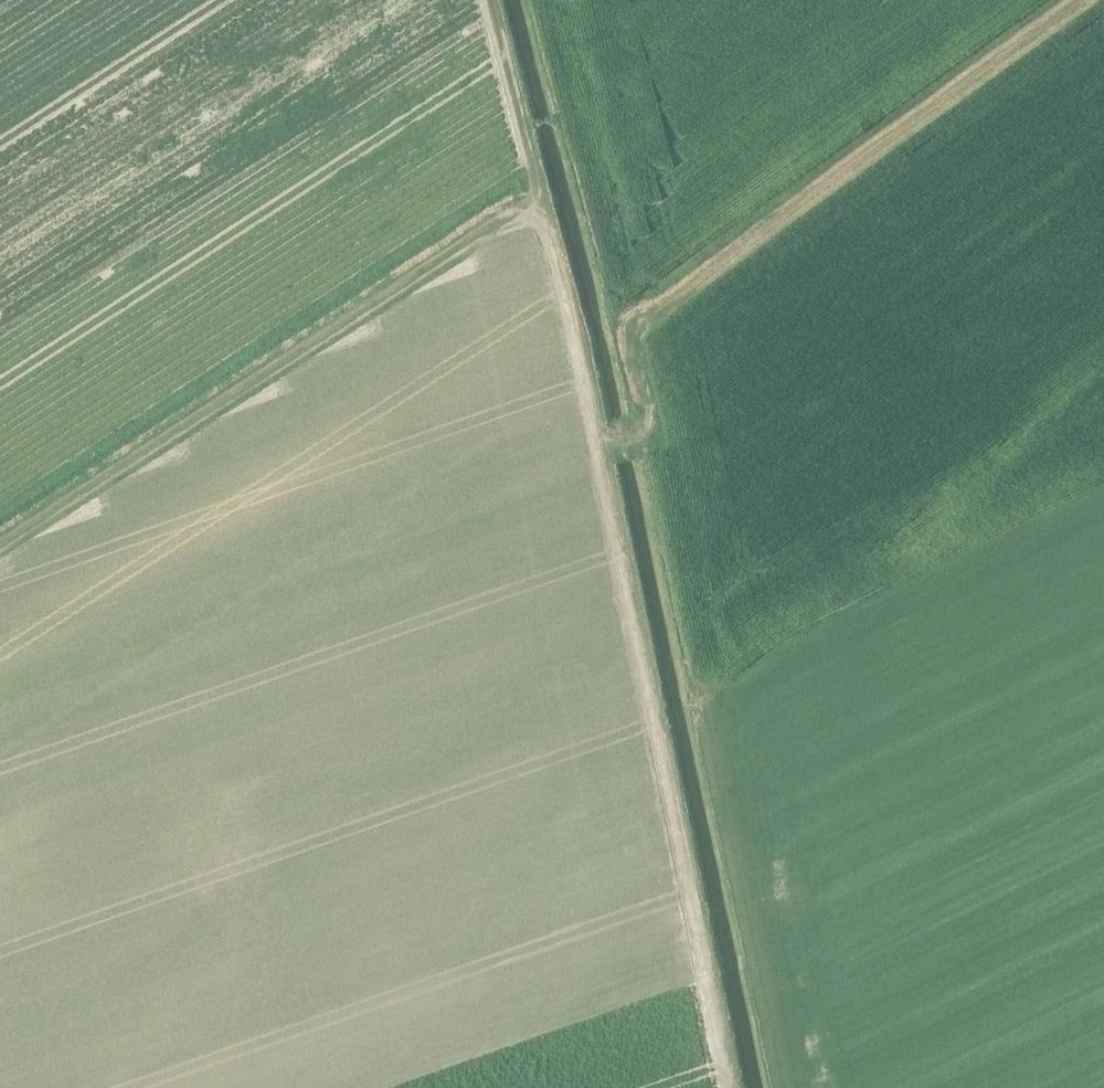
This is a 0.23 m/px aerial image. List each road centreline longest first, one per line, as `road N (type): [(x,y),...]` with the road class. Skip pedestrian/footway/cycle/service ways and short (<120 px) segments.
road 1 (track): [(1076,0),(628,322)]

